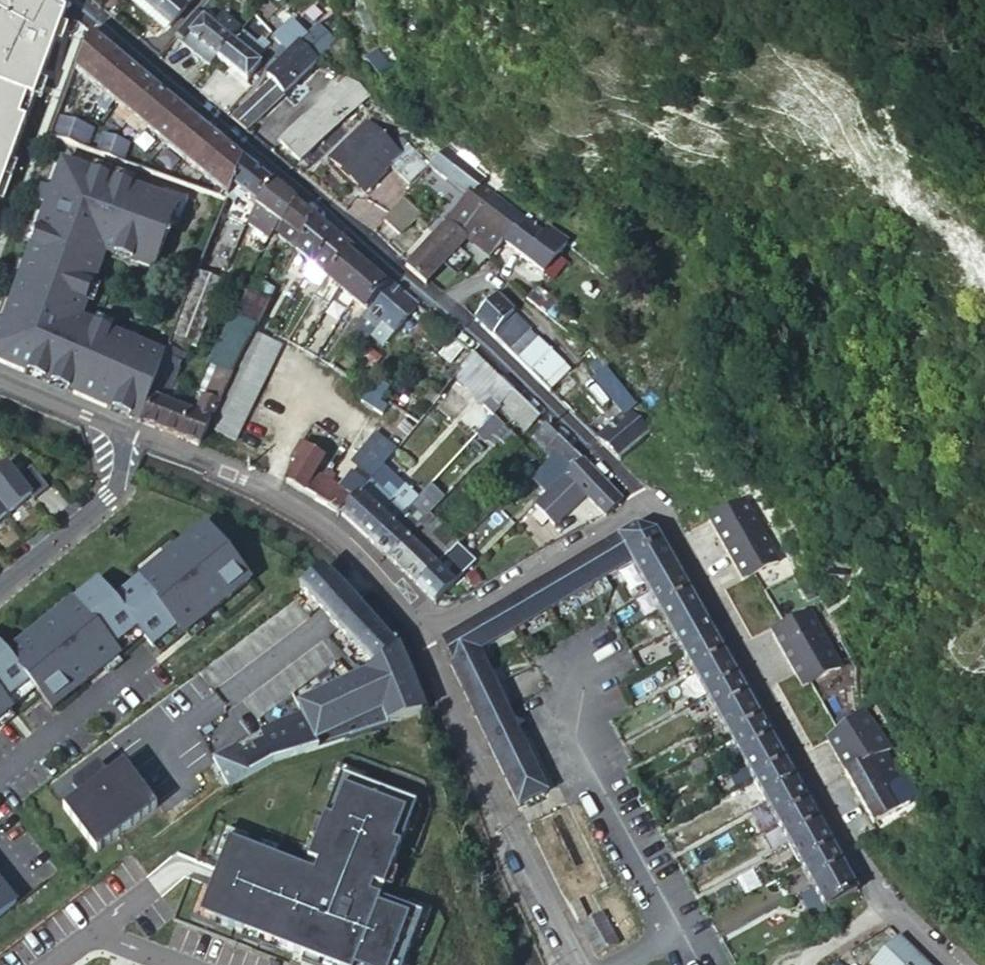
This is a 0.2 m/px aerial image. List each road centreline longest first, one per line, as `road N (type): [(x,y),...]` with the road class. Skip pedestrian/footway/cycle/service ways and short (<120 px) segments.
road 1 (residential): [(83,0),(651,507)]
road 2 (residential): [(953,964),(875,889),(651,507)]
road 3 (residential): [(579,964),(418,638)]
road 4 (residential): [(370,571),(296,507),(121,423)]
road 5 (residential): [(651,507),(418,638)]
road 6 (residential): [(0,585),(115,492),(121,423)]
road 7 (residential): [(0,774),(140,662)]
road 8 (residential): [(53,964),(98,931),(182,964)]
road 9 (residential): [(121,423),(0,373)]

